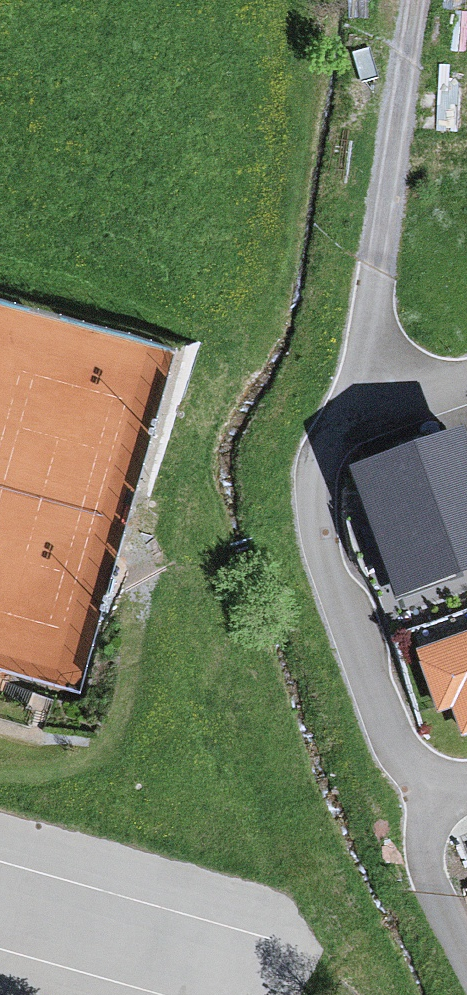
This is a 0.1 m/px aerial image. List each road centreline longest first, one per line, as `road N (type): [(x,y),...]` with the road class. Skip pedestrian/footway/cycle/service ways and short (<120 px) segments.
road 1 (residential): [(385,403),(346,422),(318,457),(314,521),(388,732),(404,759),(439,783)]
road 2 (residential): [(416,0),(375,322),(385,403)]
road 3 (residential): [(439,783),(425,841),(431,878),(466,958)]

